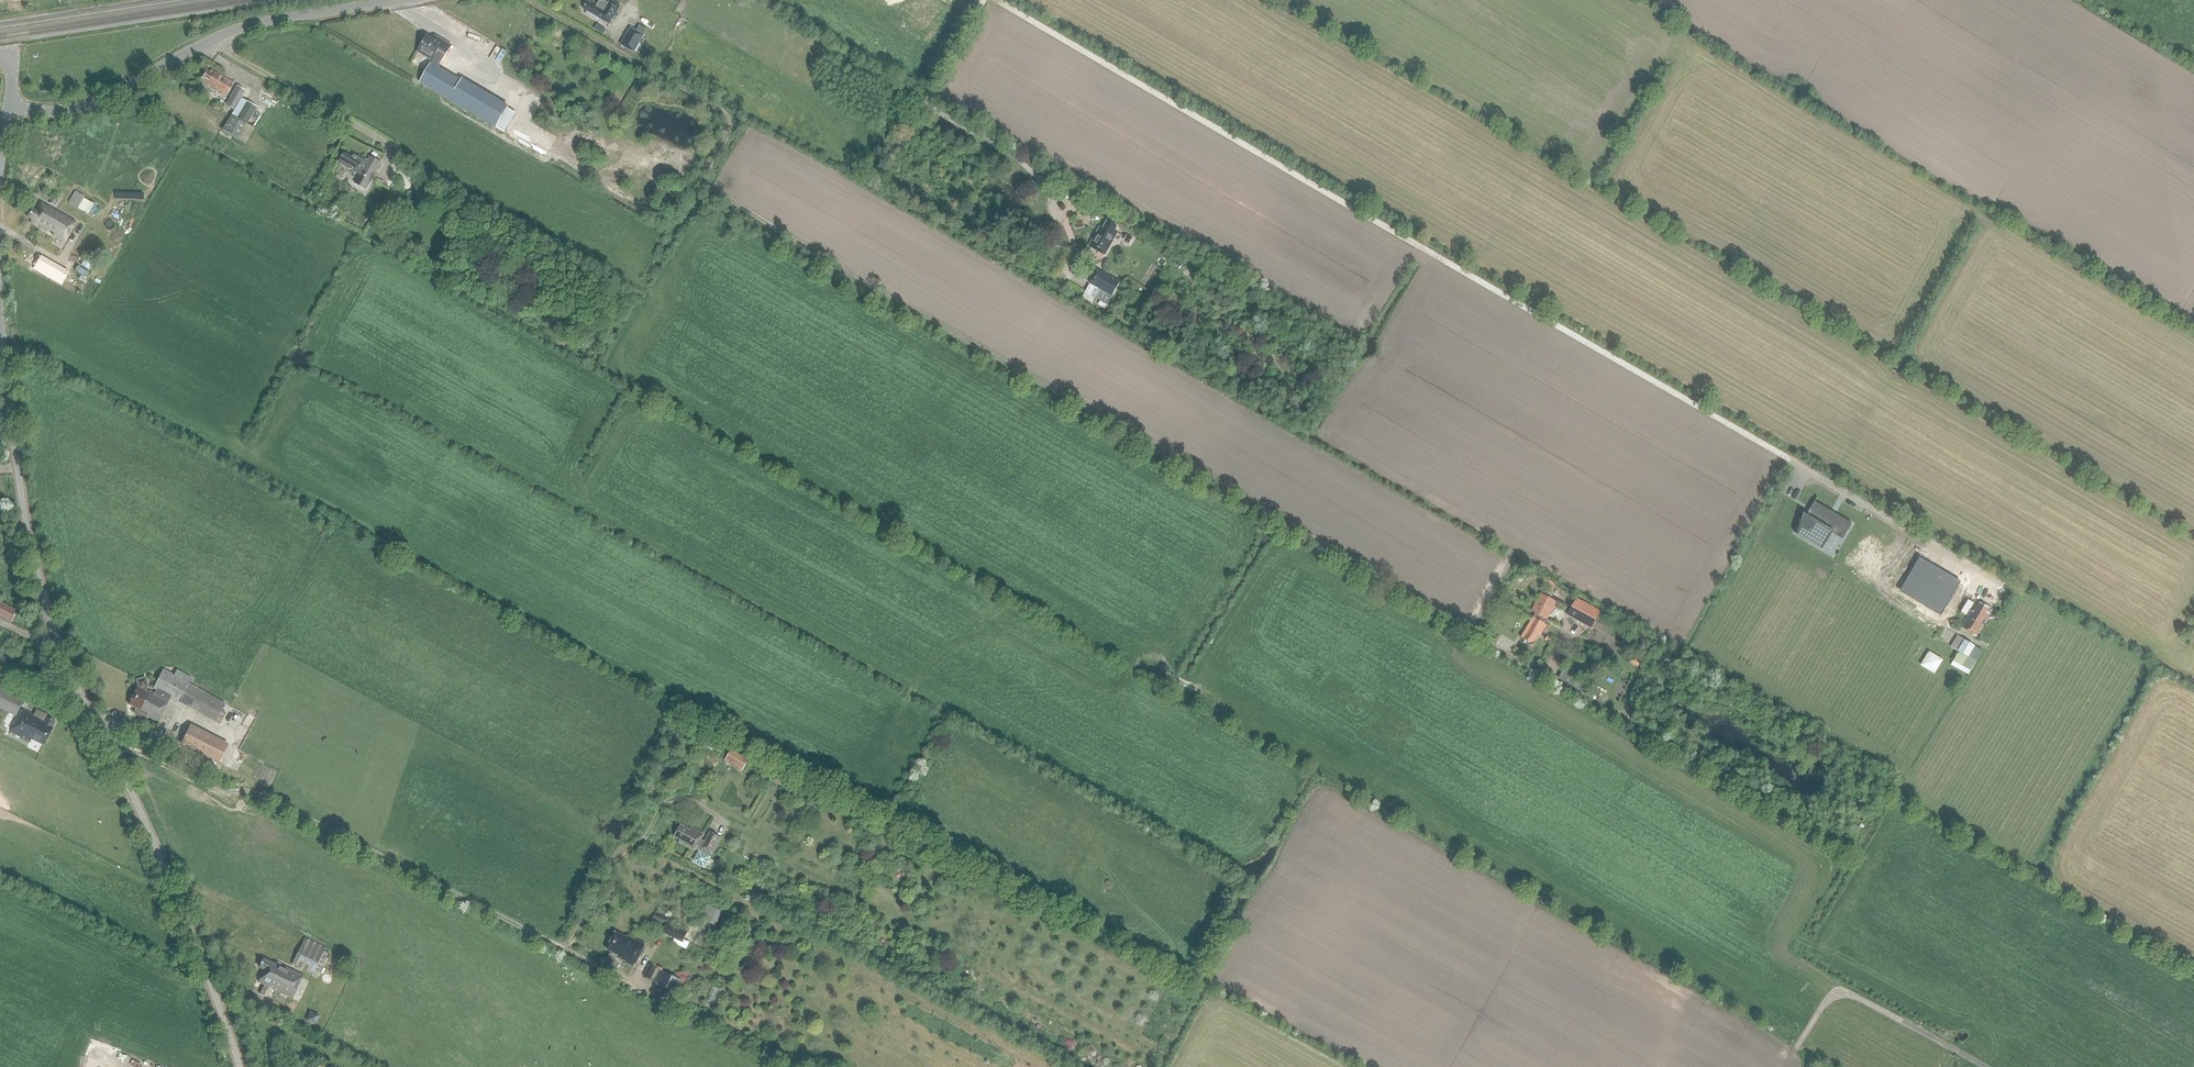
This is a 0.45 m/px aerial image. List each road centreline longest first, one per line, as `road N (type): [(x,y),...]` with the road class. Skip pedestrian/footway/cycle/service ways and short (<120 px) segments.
road 1 (tertiary): [(241,1066),(156,846),(46,607),(0,332)]
road 2 (track): [(596,965),(263,796),(213,790),(137,752),(111,752)]
road 3 (unclassified): [(8,106),(74,110),(228,32),(400,0)]
road 4 (track): [(1794,1053),(1824,1004),(1840,993),(1984,1066)]

